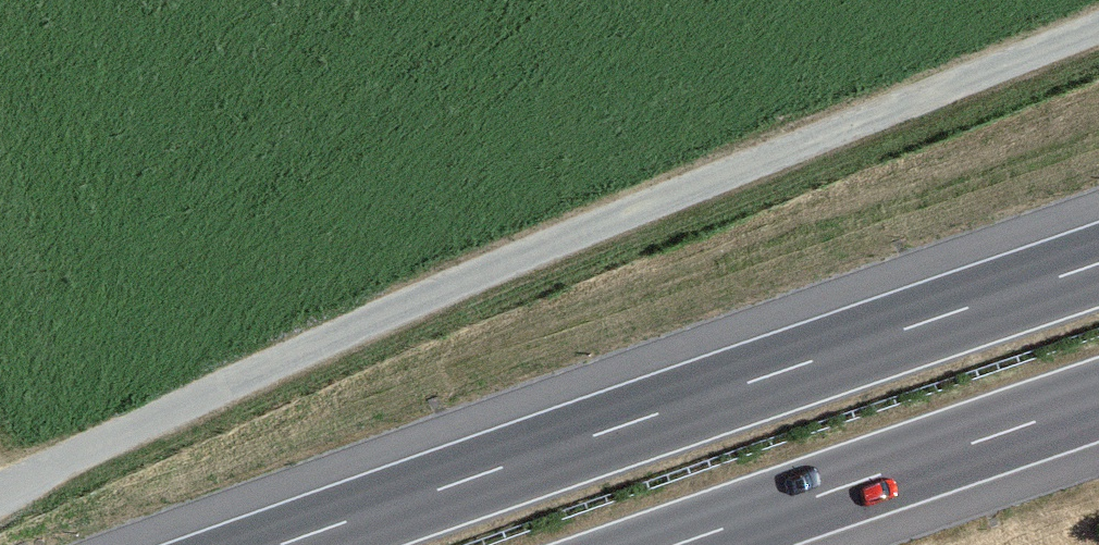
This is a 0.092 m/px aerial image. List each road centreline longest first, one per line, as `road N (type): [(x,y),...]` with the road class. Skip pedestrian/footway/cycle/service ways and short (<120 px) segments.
road 1 (track): [(0,495),(503,264),(1098,29)]
road 2 (motorway): [(1098,263),(280,544)]
road 3 (motorway): [(675,544),(1098,401)]

